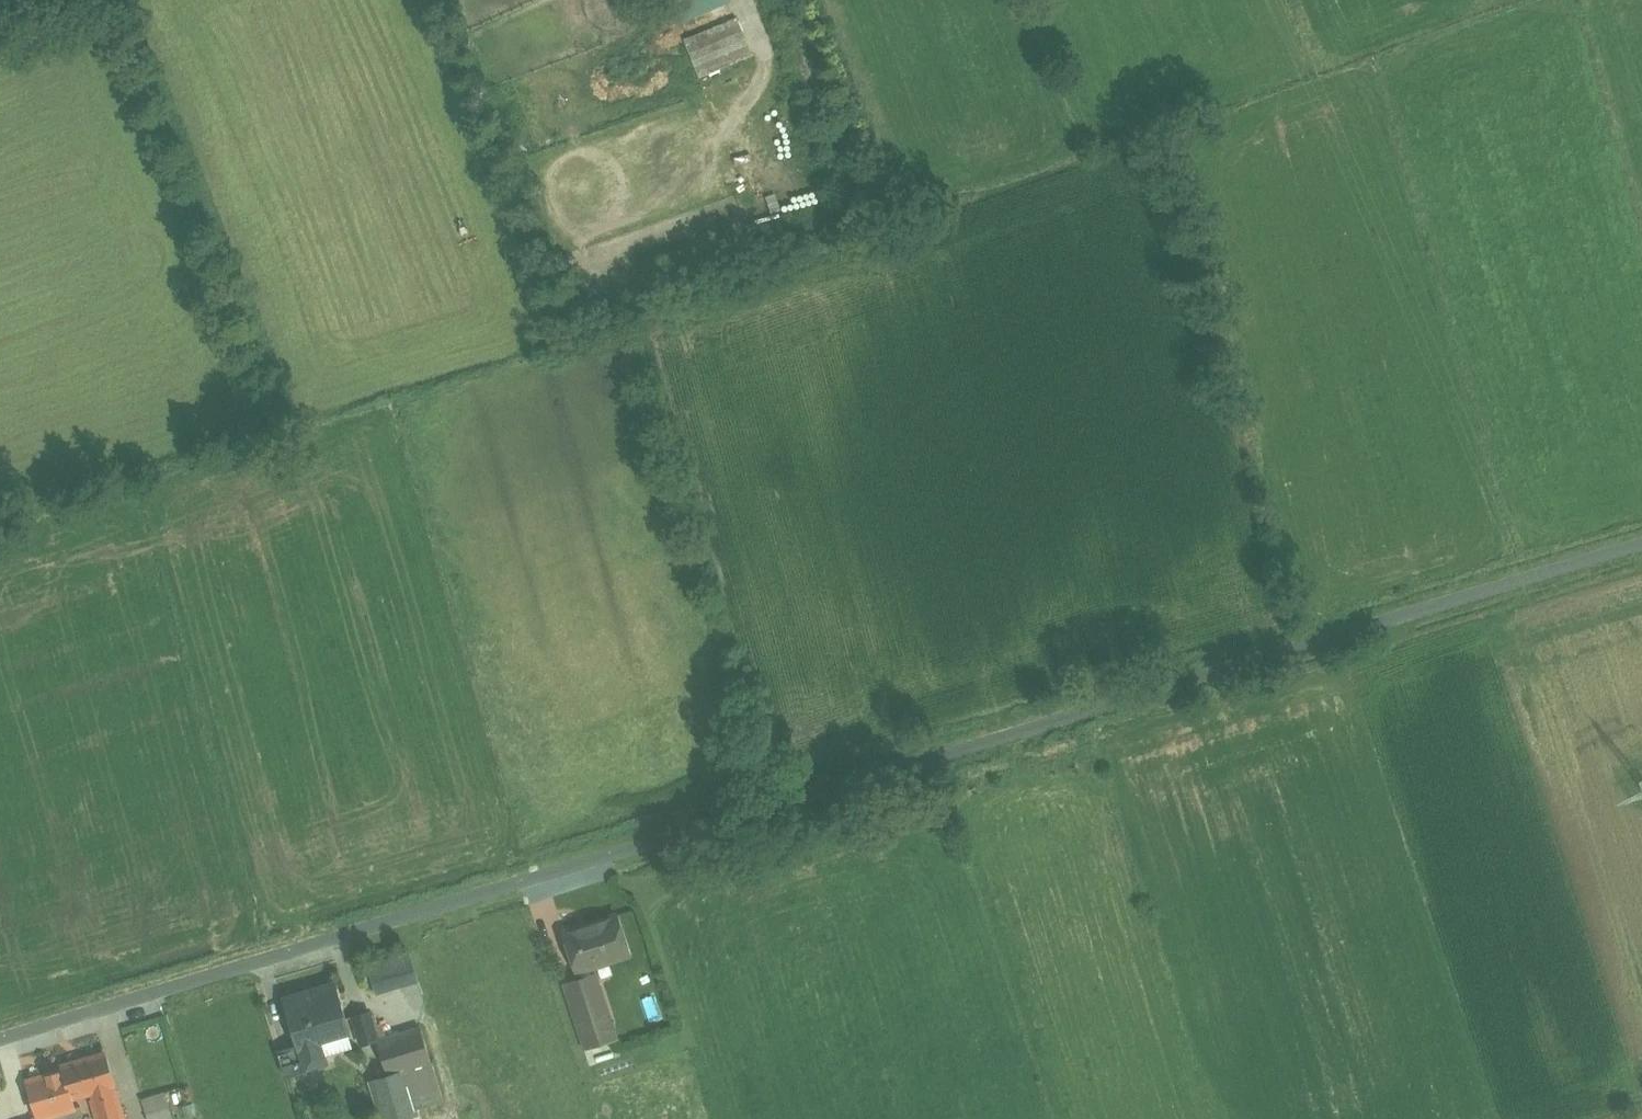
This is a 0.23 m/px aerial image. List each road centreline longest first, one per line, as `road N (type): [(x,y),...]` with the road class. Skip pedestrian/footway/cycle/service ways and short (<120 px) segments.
road 1 (unclassified): [(0,1032),(1641,530)]

